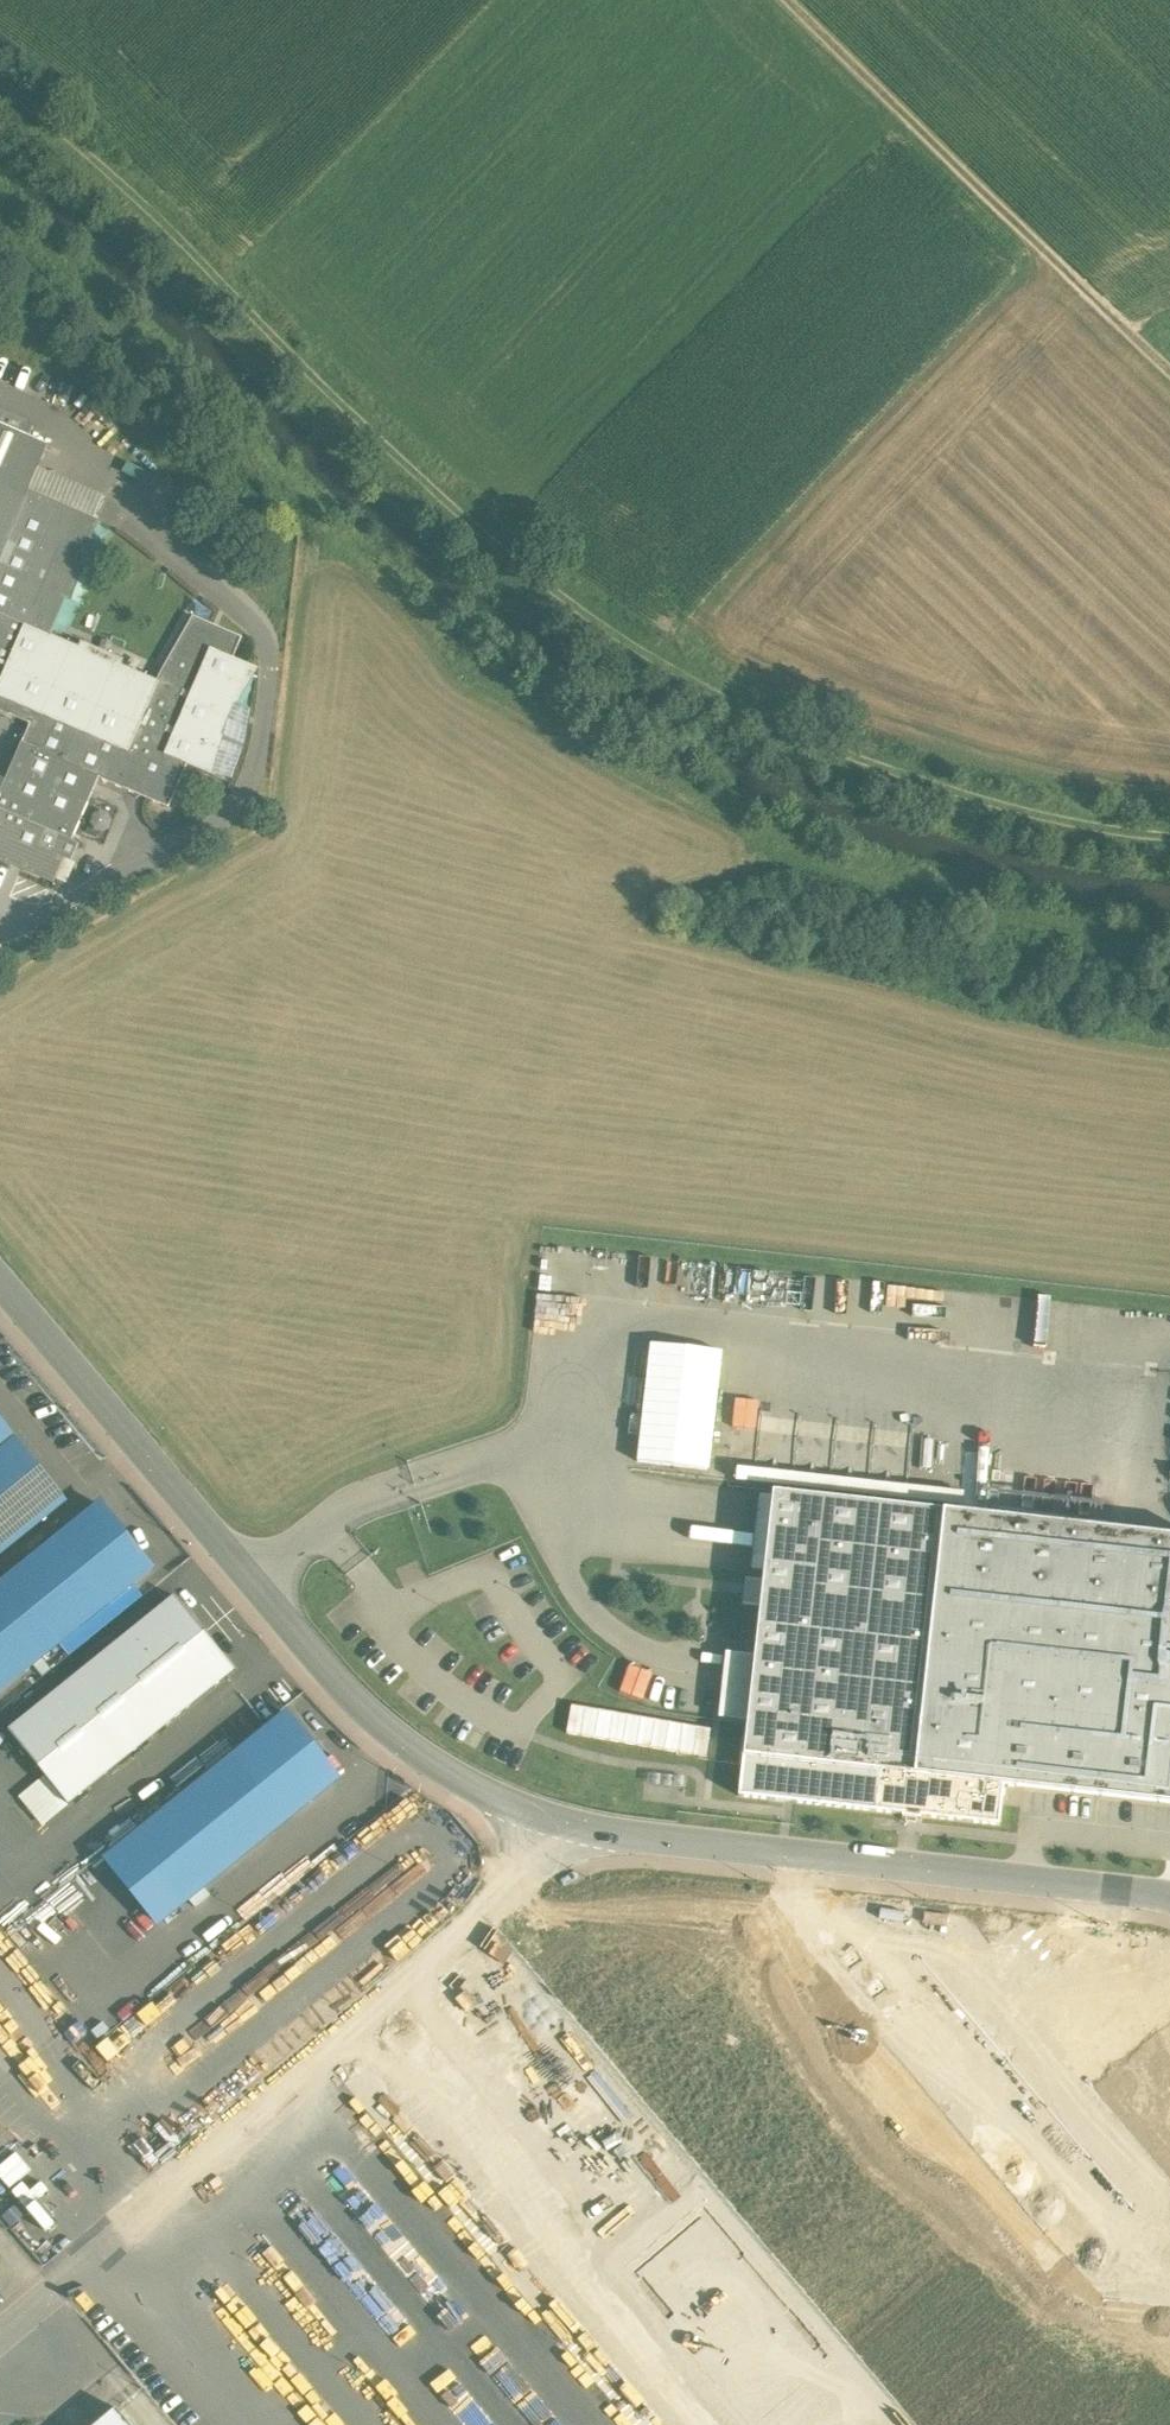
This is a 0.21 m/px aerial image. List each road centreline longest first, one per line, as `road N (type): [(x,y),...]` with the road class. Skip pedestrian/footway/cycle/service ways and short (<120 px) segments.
road 1 (track): [(0,69),(424,466),(676,684),(956,803),(1094,845),(1169,850)]
road 2 (tertiary): [(1169,1908),(643,1848),(499,1805),(418,1760),(331,1677),(0,1278)]
road 3 (track): [(788,0),(1169,369)]

